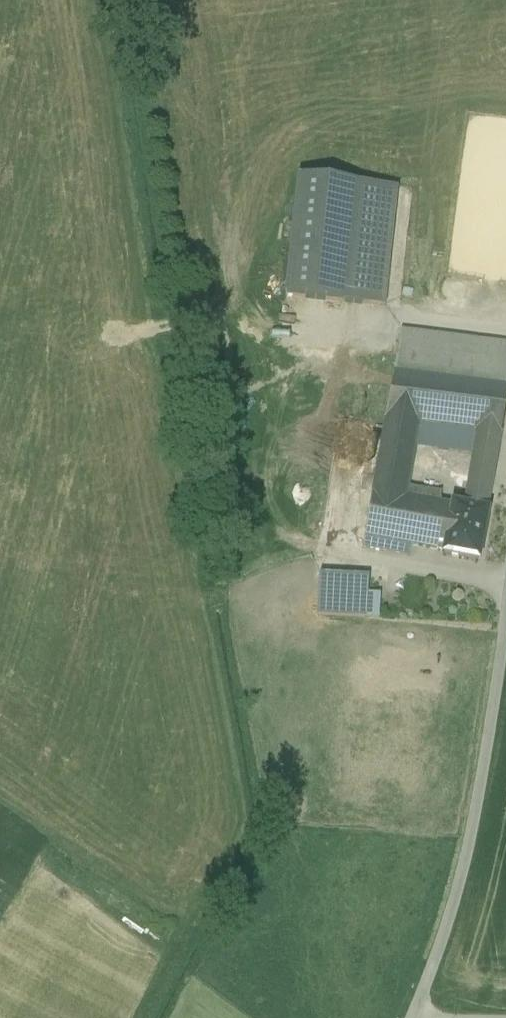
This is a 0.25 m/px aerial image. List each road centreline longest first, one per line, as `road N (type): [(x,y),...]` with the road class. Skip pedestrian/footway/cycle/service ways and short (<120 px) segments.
road 1 (residential): [(505,624),(454,905),(412,1017)]
road 2 (track): [(108,335),(252,305),(290,306)]

